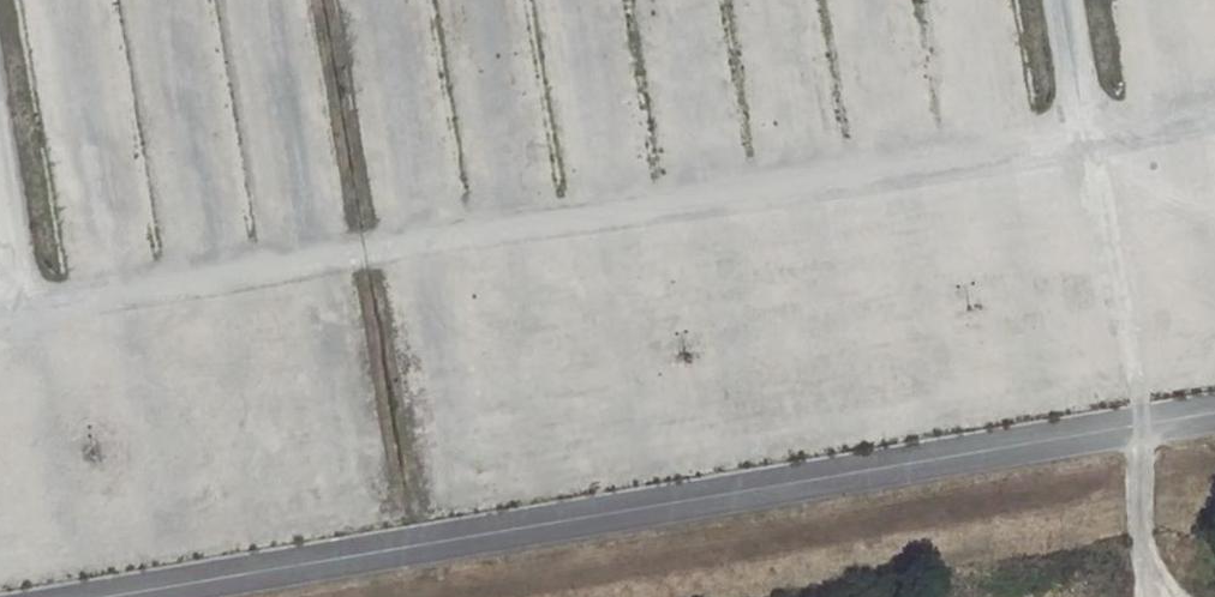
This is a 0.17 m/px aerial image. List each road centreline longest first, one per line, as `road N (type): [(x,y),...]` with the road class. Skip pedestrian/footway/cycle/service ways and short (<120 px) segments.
road 1 (track): [(1135,425),(1153,596)]

